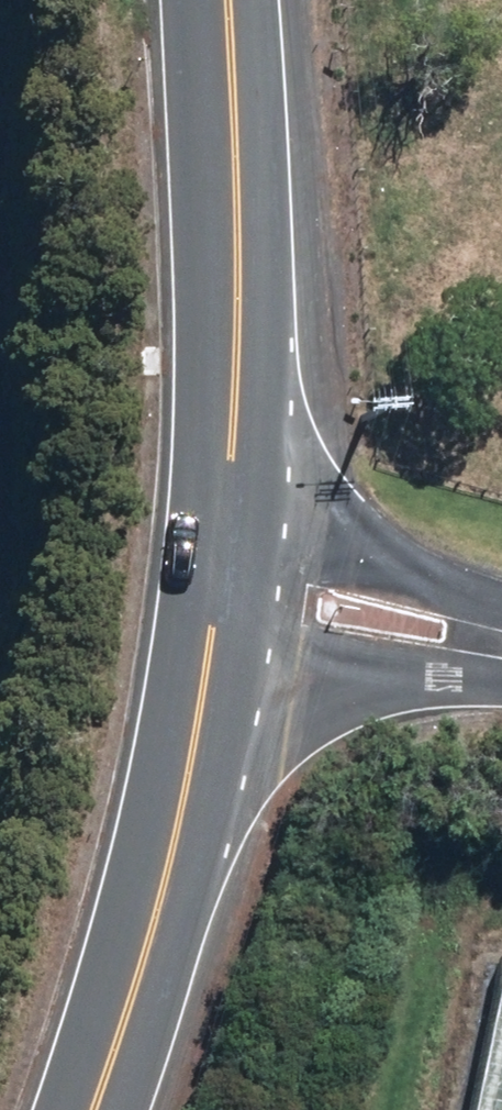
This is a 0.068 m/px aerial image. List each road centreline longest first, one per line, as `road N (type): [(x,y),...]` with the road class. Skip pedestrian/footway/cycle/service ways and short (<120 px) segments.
road 1 (secondary): [(230,511),(227,0)]
road 2 (secondary): [(90,1109),(175,836),(210,670)]
road 3 (unclassified): [(501,677),(210,670)]
road 4 (unclassified): [(230,511),(501,603)]
road 5 (secondary): [(210,670),(230,511)]

